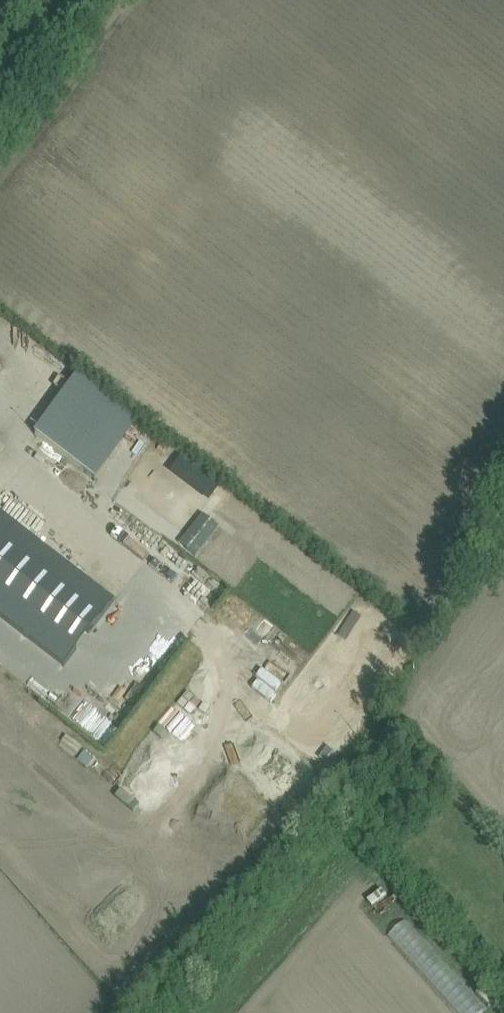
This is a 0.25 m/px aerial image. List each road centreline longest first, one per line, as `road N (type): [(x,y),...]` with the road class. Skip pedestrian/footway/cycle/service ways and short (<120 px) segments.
road 1 (unclassified): [(0,107),(85,0)]

